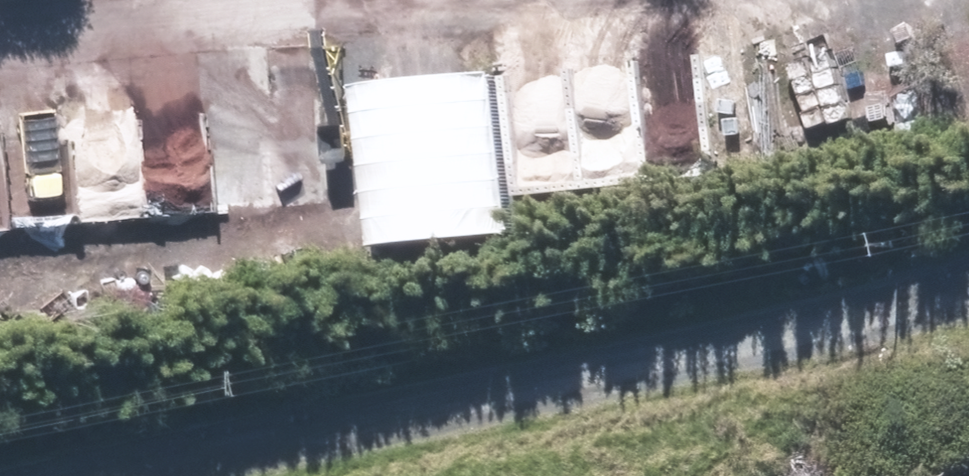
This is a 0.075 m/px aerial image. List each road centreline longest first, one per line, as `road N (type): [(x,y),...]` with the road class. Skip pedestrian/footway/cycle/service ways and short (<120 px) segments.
road 1 (unclassified): [(296,475),(968,320)]
road 2 (track): [(624,0),(0,44)]

